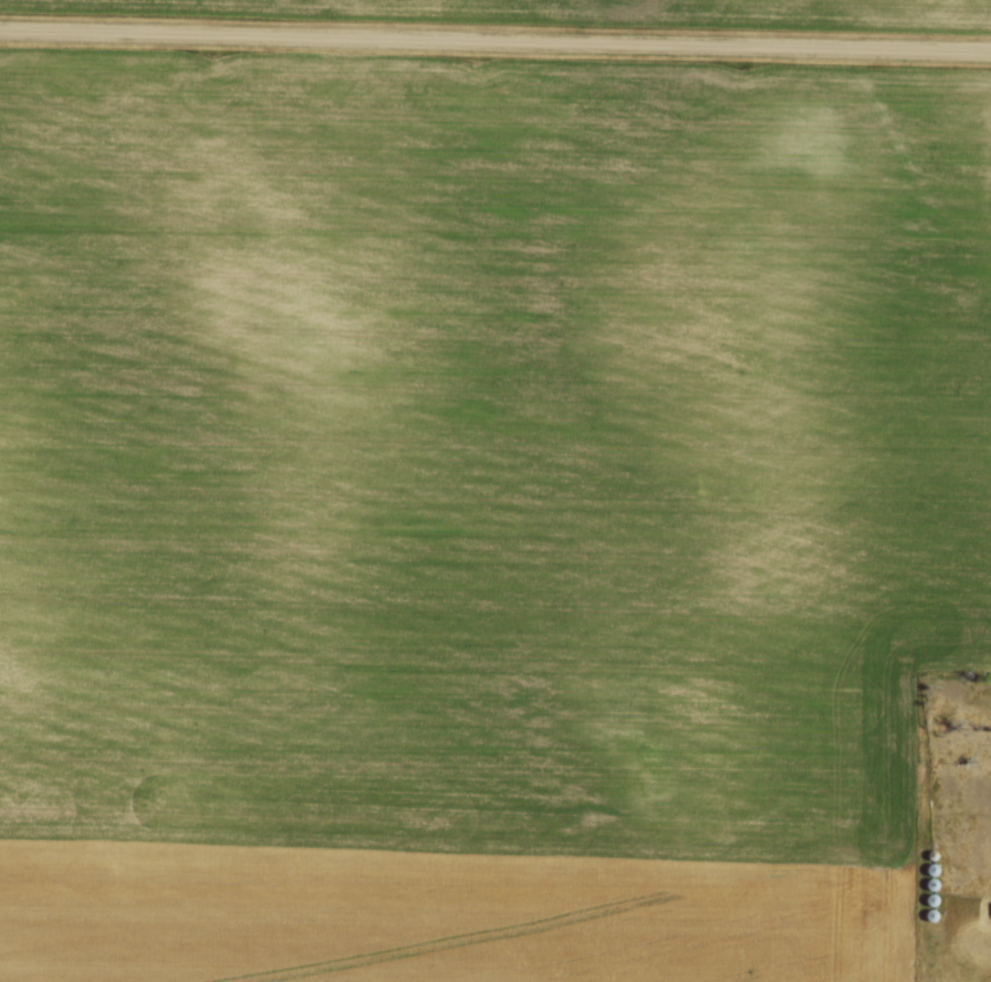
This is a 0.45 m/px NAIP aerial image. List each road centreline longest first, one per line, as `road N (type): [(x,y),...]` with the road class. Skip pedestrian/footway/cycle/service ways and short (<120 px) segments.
road 1 (residential): [(0,29),(990,49)]

